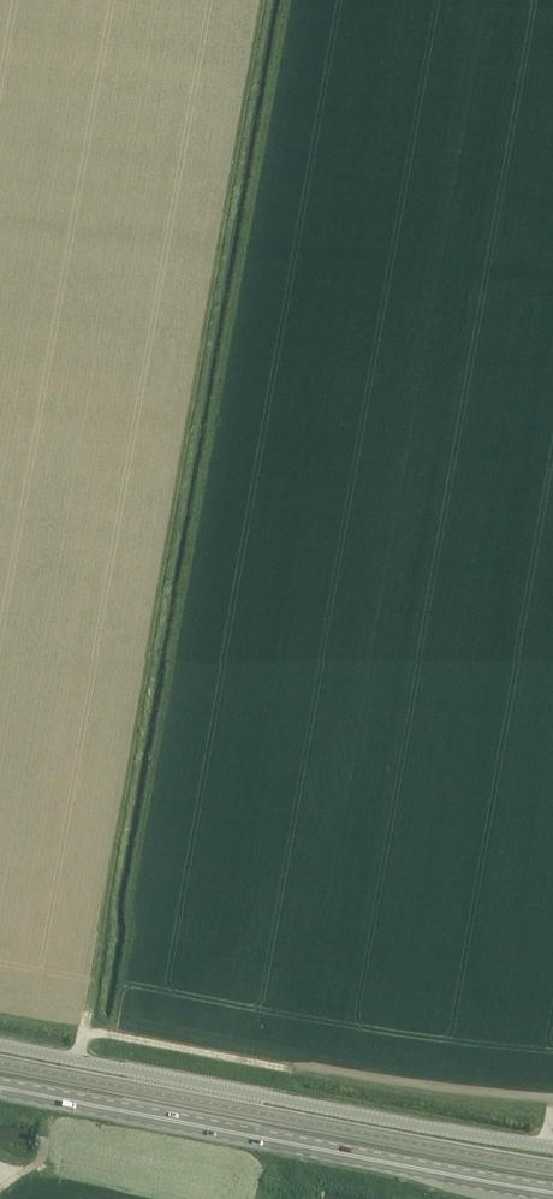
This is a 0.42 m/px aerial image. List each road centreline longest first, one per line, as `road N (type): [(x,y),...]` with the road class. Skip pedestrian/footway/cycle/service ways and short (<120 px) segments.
road 1 (track): [(76,1061),(264,0)]
road 2 (primary): [(552,1189),(0,1083)]
road 3 (primary): [(0,1093),(552,1198)]
road 4 (unclassified): [(552,1147),(0,1045)]
road 5 (track): [(82,1029),(285,1068)]
road 6 (track): [(173,1198),(33,1164)]

